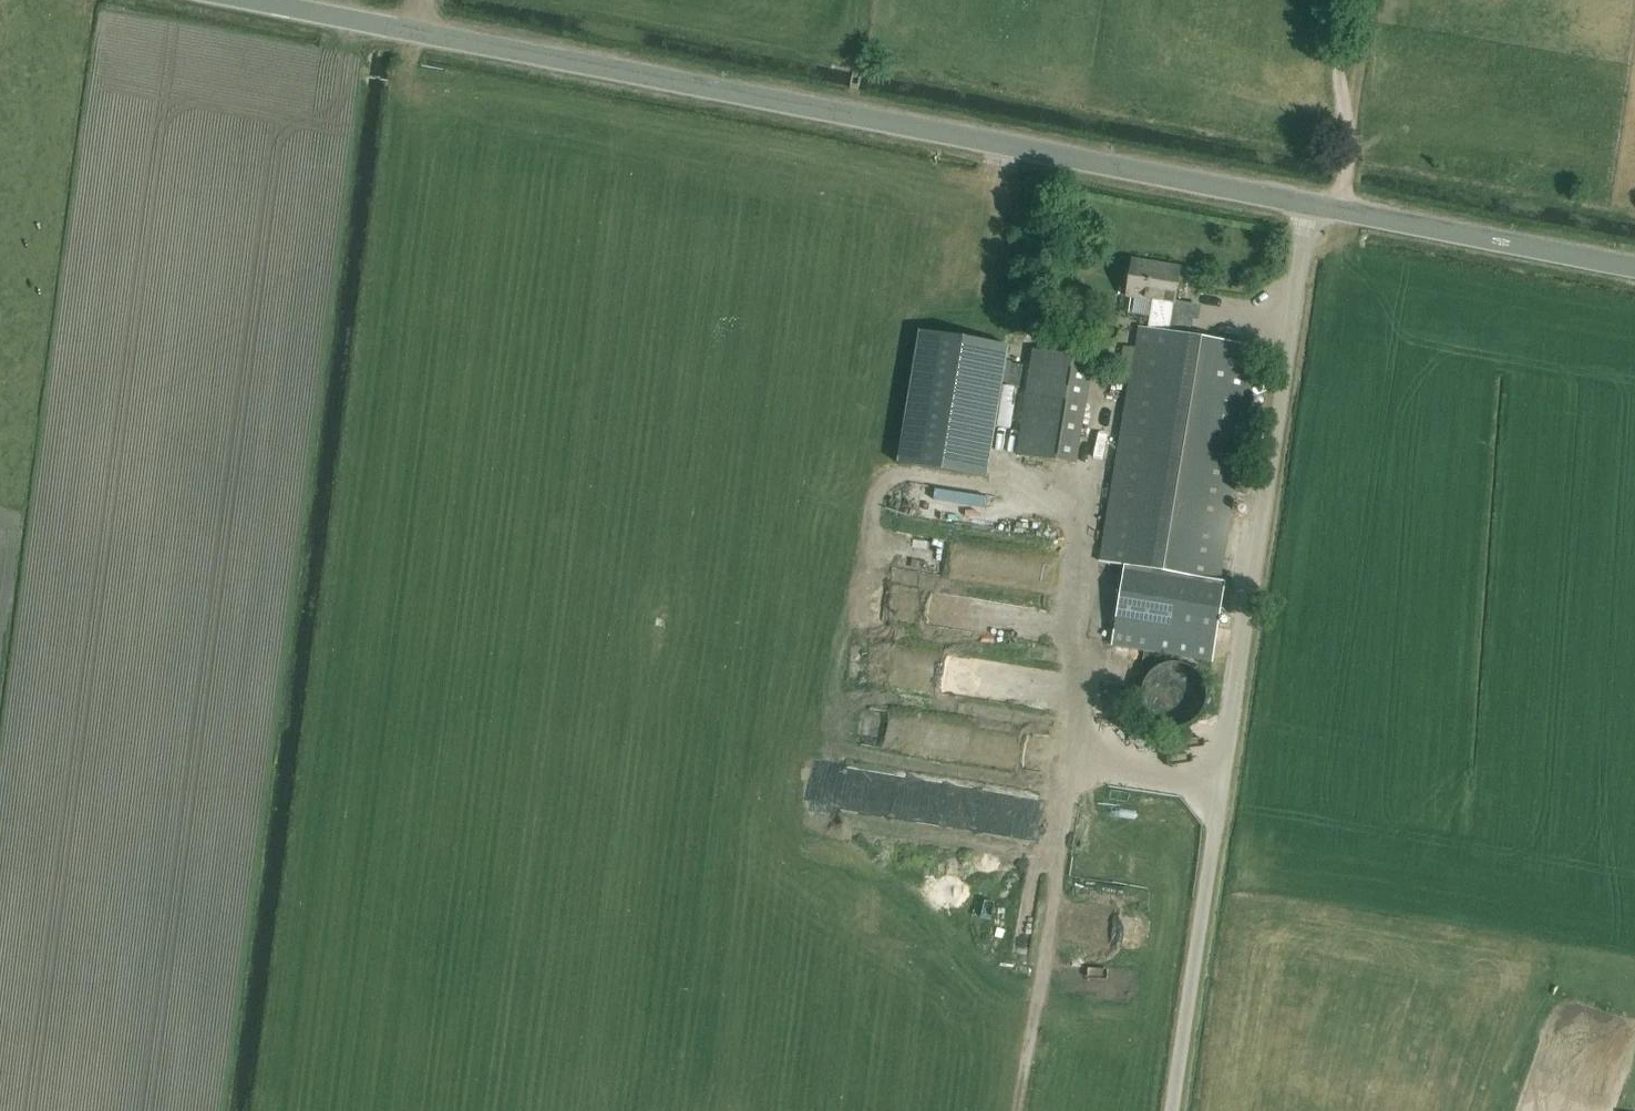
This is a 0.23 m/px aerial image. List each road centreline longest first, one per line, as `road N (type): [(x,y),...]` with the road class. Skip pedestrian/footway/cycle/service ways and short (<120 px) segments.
road 1 (unclassified): [(1309,200),(261,0)]
road 2 (unclassified): [(1175,1110),(1309,200)]
road 3 (unclassified): [(1634,264),(1340,207)]
road 4 (unclassified): [(1340,207),(1348,124),(1334,47),(1342,0)]
road 5 (track): [(1348,124),(1367,0)]

